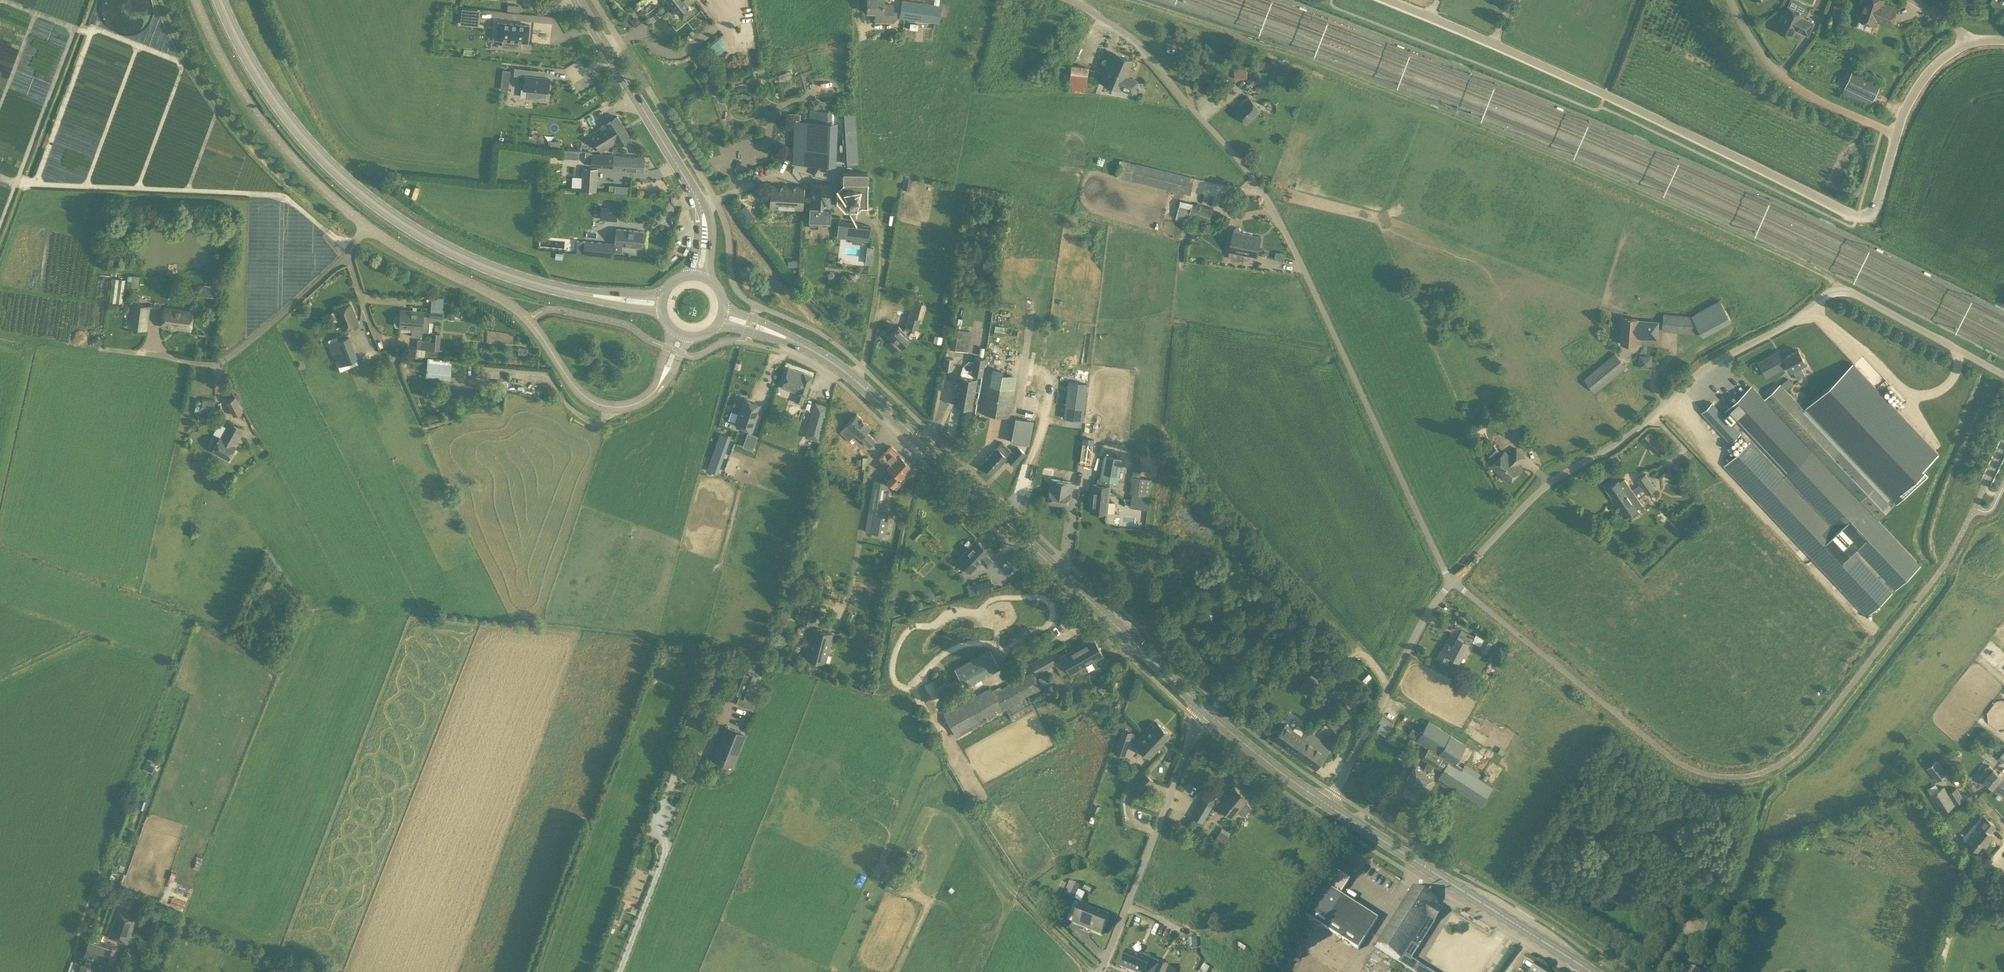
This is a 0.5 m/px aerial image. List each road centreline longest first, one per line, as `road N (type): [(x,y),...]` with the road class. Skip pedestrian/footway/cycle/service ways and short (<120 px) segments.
road 1 (unclassified): [(1966,45),(1918,87),(1875,206),(1856,216),(1385,0)]
road 2 (unclassified): [(677,352),(647,401),(627,409),(592,403),(527,323),(496,298),(365,227),(292,308),(219,363),(100,350)]
road 3 (unclassified): [(1069,0),(1149,53),(1275,211),(1453,581)]
road 4 (unclassified): [(1453,581),(1547,485),(1629,436),(1702,368),(1835,291),(2003,375)]
road 5 (primary): [(1202,710),(852,379),(785,336),(722,316)]
road 6 (primary): [(663,305),(538,285),(399,222),(349,184),(287,116),(220,0)]
road 7 (primary): [(1593,971),(1329,804)]
road 8 (tertiary): [(700,277),(702,205),(578,0)]
road 9 (unclassified): [(1100,971),(1202,710)]
road 10 (unclassified): [(1329,804),(1426,613),(1453,581)]
road 11 (track): [(1770,770),(1778,785),(1716,971)]
road 12 (primary): [(1329,804),(1202,710)]
road 13 (track): [(1939,971),(1961,904),(2003,847)]

